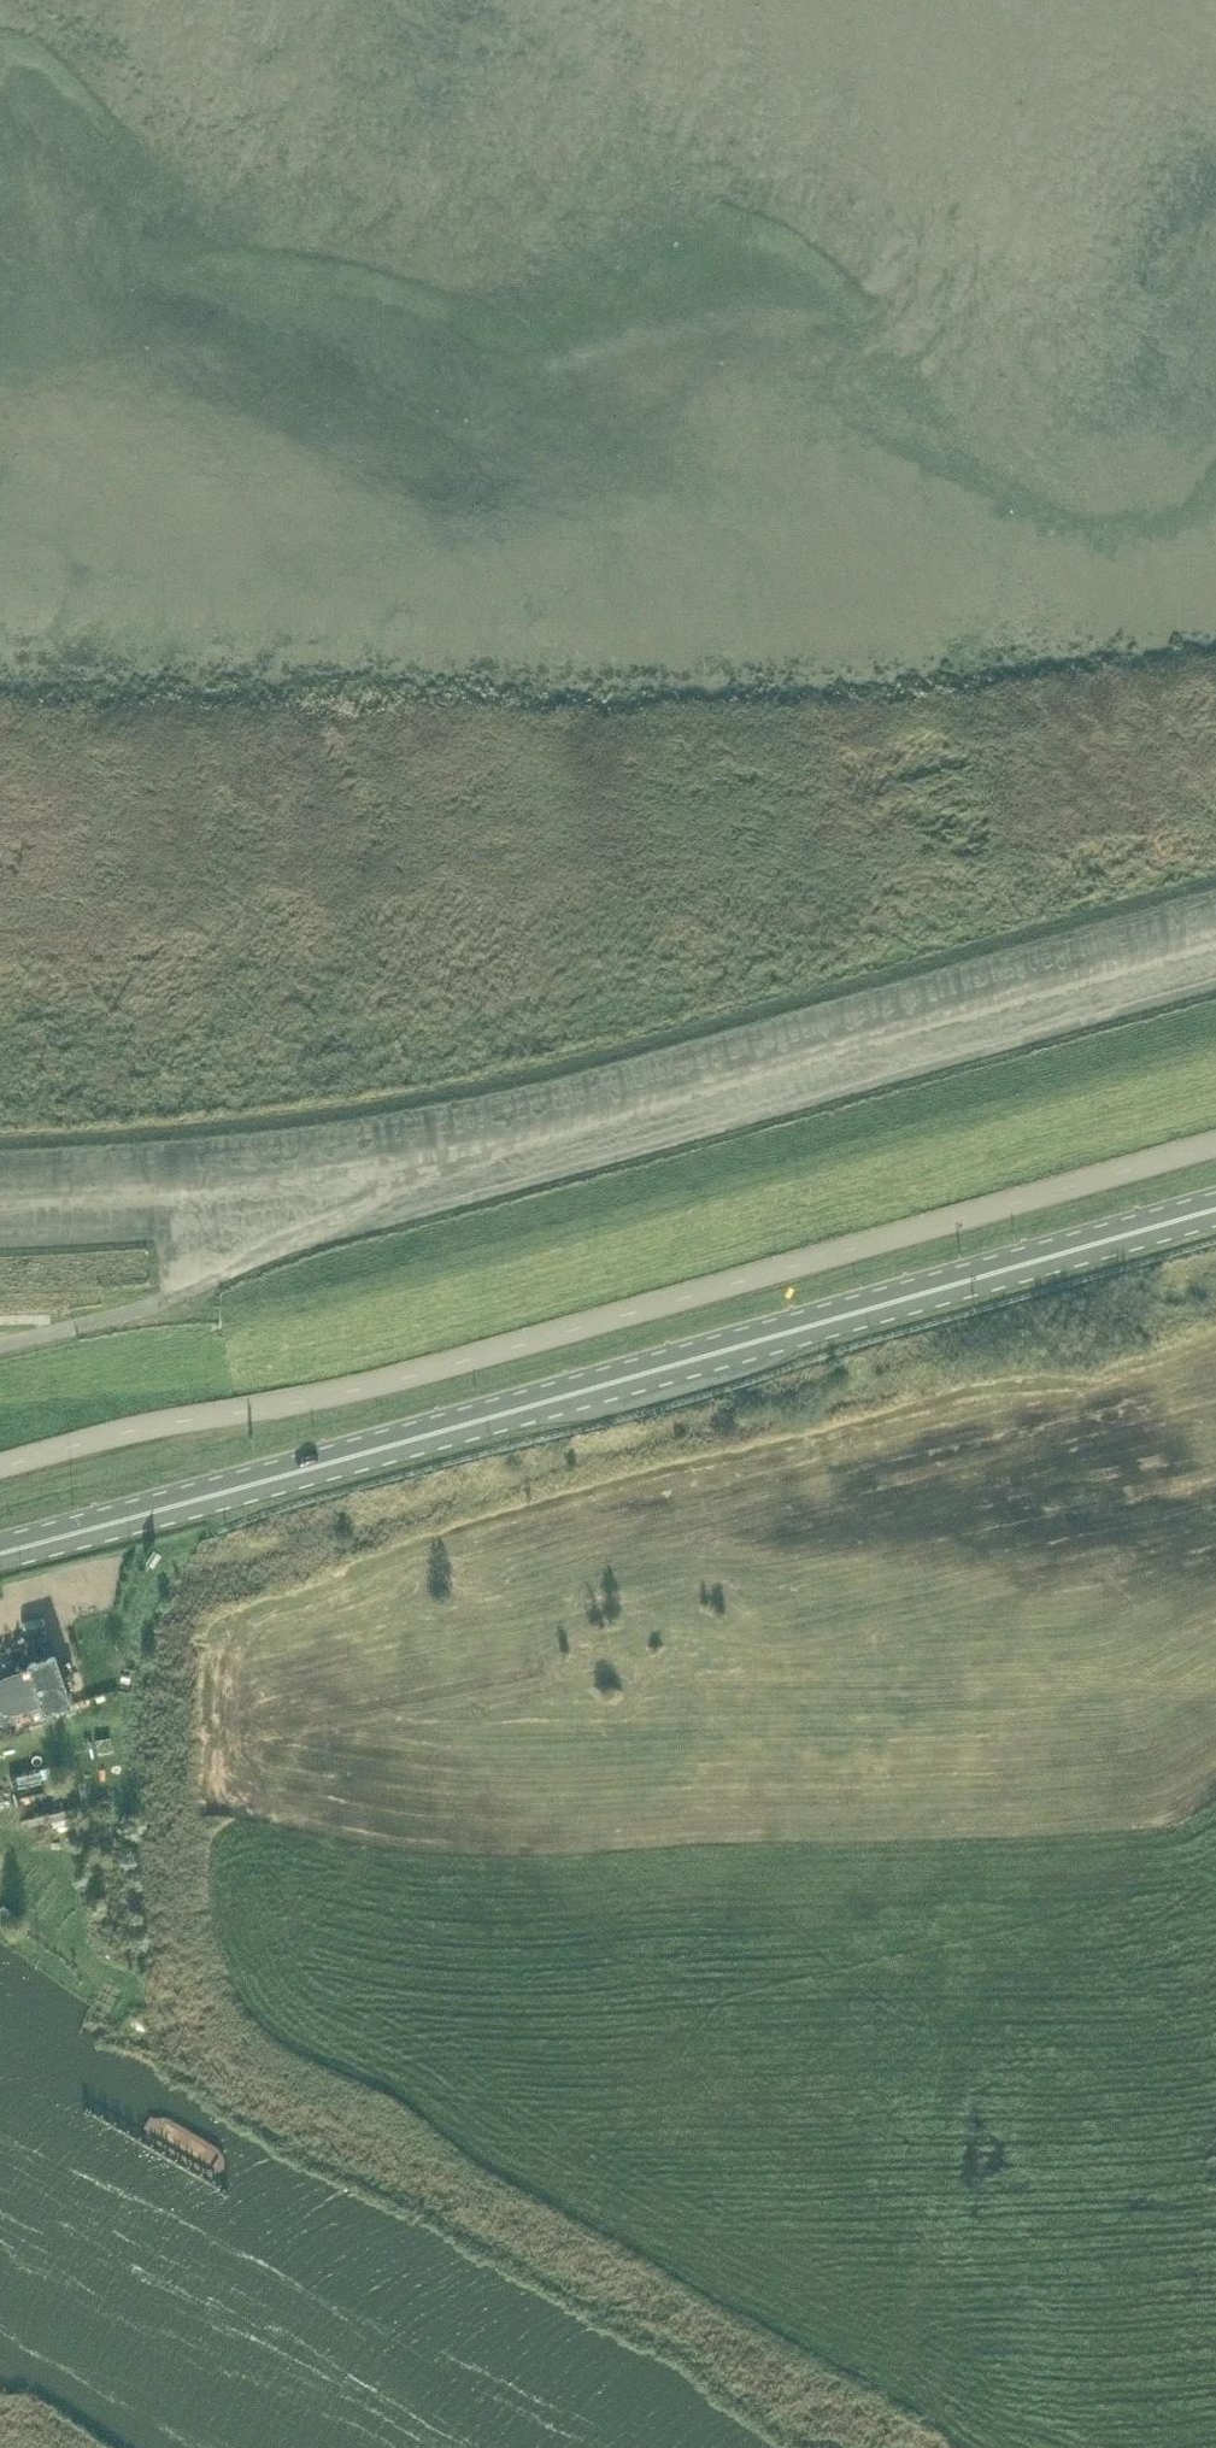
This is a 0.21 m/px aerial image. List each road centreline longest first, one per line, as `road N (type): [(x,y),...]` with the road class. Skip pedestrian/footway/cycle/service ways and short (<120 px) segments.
road 1 (primary): [(0,1553),(1215,1210)]
road 2 (unclassified): [(0,1468),(140,1428),(353,1391),(1215,1144)]

